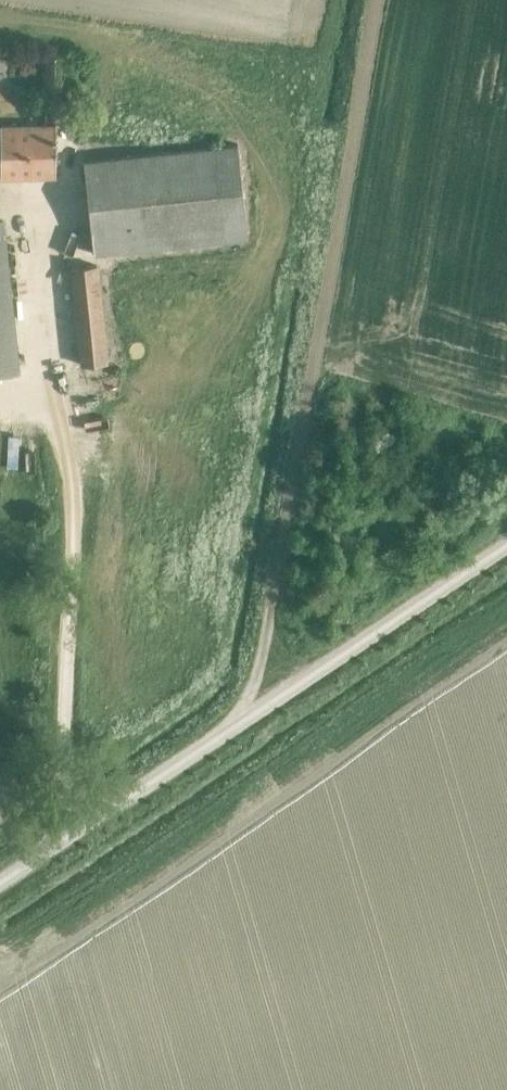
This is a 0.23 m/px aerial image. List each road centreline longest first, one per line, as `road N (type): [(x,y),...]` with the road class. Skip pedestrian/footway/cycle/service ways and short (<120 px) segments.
road 1 (track): [(227,727),(249,698),(265,641),(375,0)]
road 2 (unclassified): [(0,878),(506,547)]

